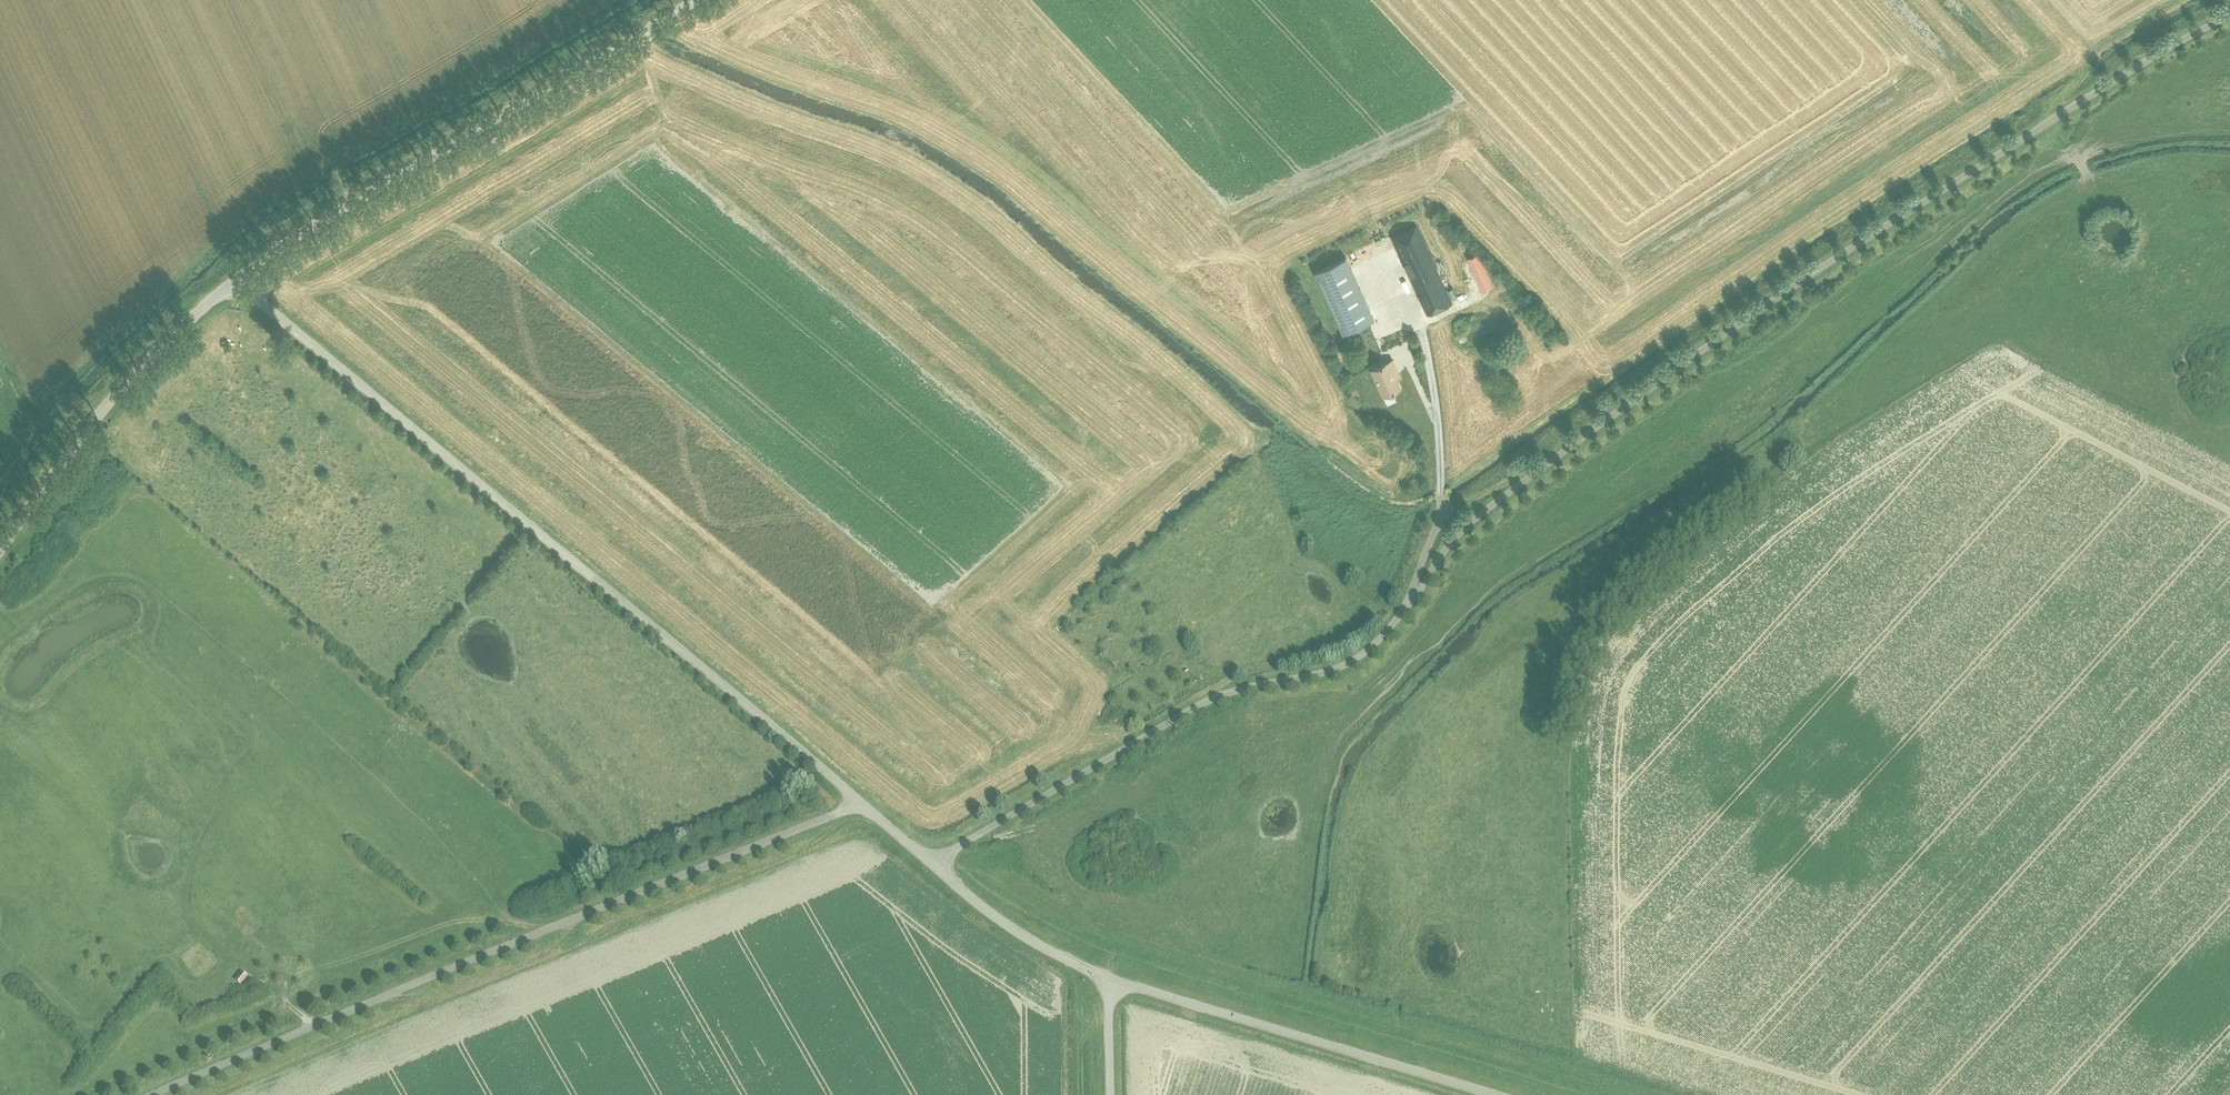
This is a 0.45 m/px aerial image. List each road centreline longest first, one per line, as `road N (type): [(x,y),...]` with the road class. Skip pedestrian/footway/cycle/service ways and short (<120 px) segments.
road 1 (track): [(1429,575),(1475,518),(1718,338),(2229,15)]
road 2 (unclassified): [(861,803),(235,281)]
road 3 (unclassified): [(151,1094),(861,803)]
road 4 (unclassified): [(932,865),(1211,699),(1348,663),(1383,636),(1429,575)]
road 5 (unclassified): [(235,281),(319,222),(693,0)]
road 6 (unclassified): [(1490,1094),(1115,980)]
road 7 (unclassified): [(0,549),(126,384),(235,281)]
road 8 (unclassified): [(1115,980),(1010,927),(932,865)]
road 9 (track): [(2091,182),(2054,119),(2089,74),(2080,60)]

